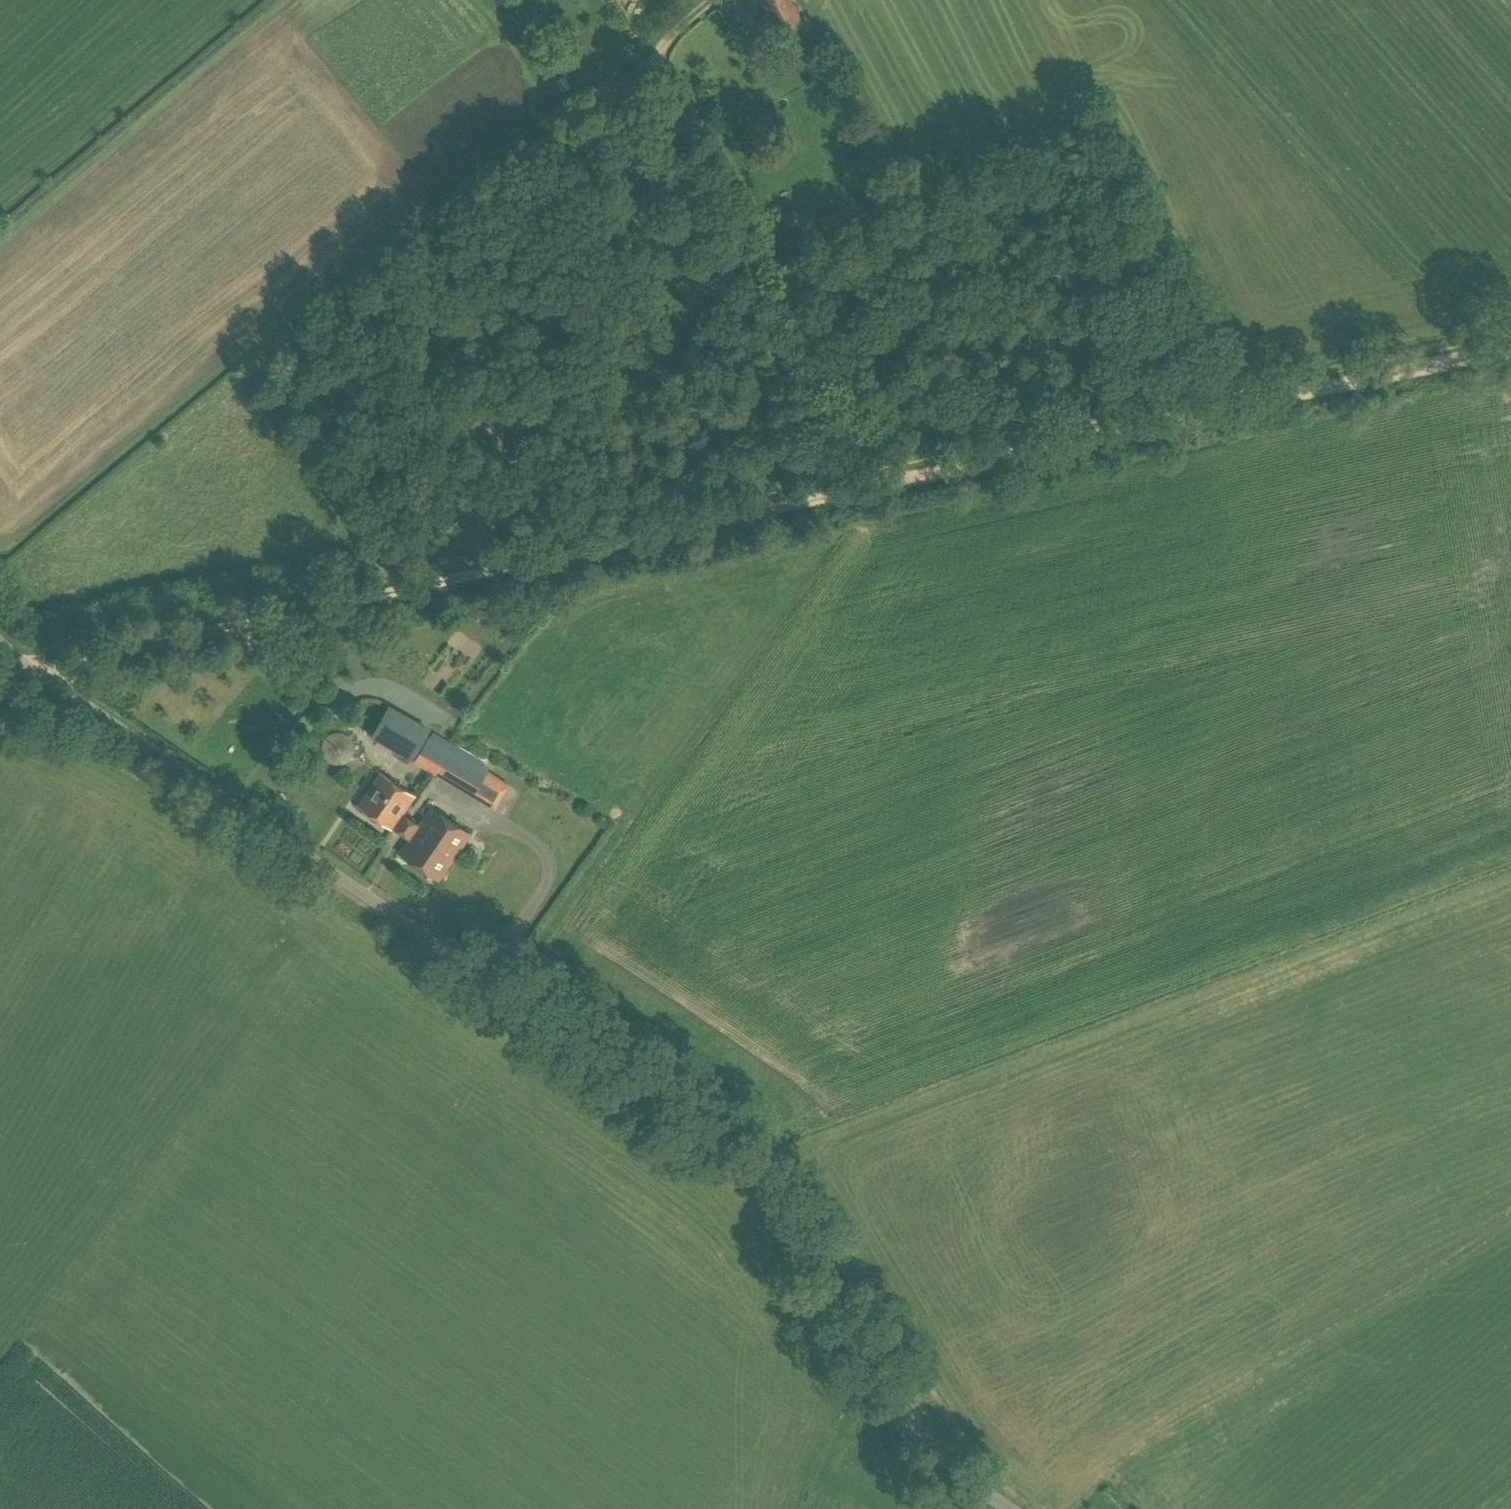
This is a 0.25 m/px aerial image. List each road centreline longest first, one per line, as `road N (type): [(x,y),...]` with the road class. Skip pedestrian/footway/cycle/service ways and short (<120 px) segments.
road 1 (track): [(37,672),(1510,353)]
road 2 (unclassified): [(1011,1508),(959,1475),(936,1448),(773,1194),(703,1127),(0,644)]

